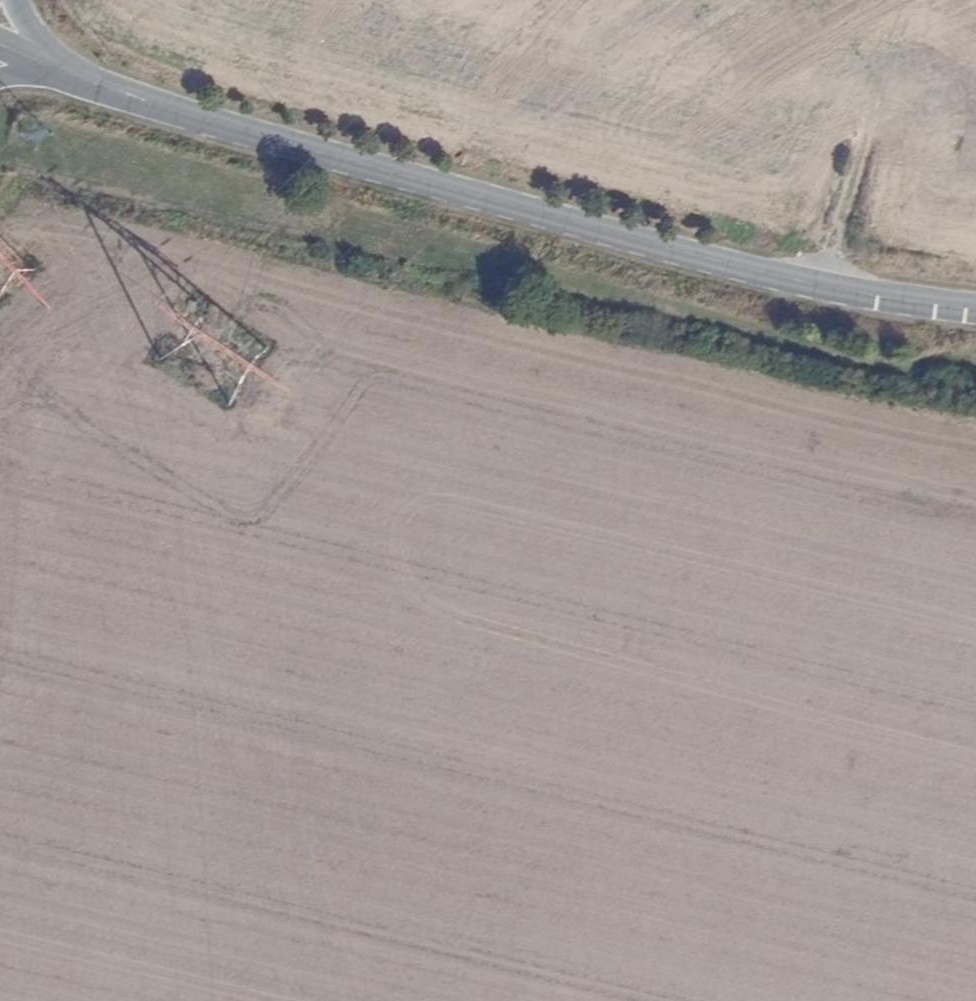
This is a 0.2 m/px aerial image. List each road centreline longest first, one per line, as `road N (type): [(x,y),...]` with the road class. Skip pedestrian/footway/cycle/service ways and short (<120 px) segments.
road 1 (secondary): [(76,77),(736,268),(975,309)]

